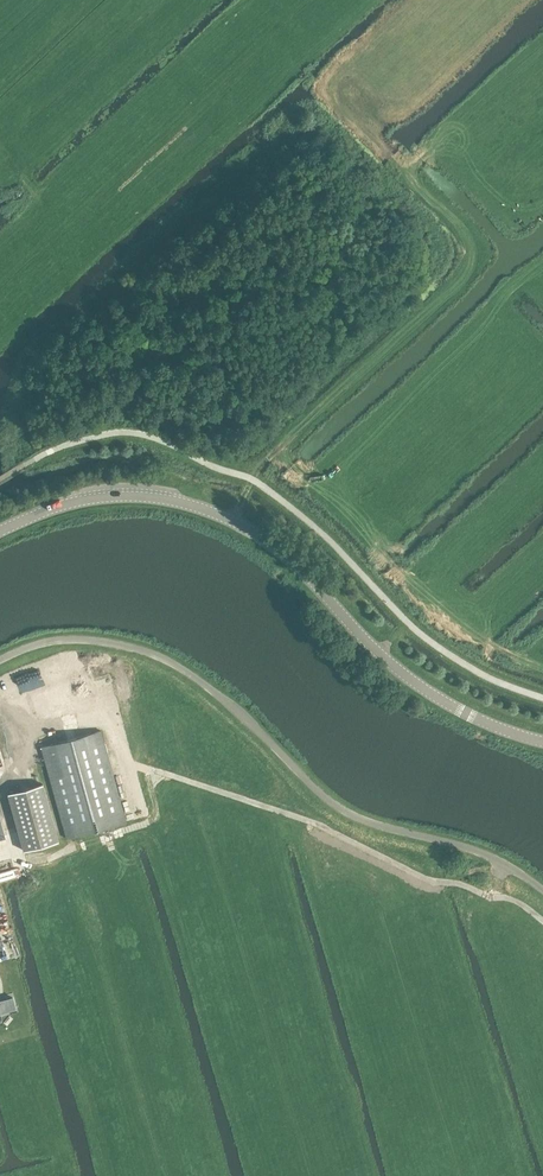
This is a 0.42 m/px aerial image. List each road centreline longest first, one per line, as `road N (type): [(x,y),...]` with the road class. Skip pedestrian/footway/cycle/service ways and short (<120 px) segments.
road 1 (tertiary): [(542,742),(419,683),(285,557),(217,516),(101,499),(0,535)]
road 2 (unclassified): [(542,890),(463,846),(369,823),(340,807),(235,707),(147,652),(66,639),(0,662)]
road 3 (track): [(493,897),(435,881),(321,825),(171,776),(158,775),(156,809),(144,823),(47,859),(0,855)]
road 4 (track): [(408,168),(469,238),(468,266),(262,463),(230,521)]
road 5 (track): [(274,452),(431,597),(383,652)]
road 6 (track): [(20,857),(1,793),(23,756),(0,708)]
road 7 (track): [(471,120),(408,168),(371,135)]

